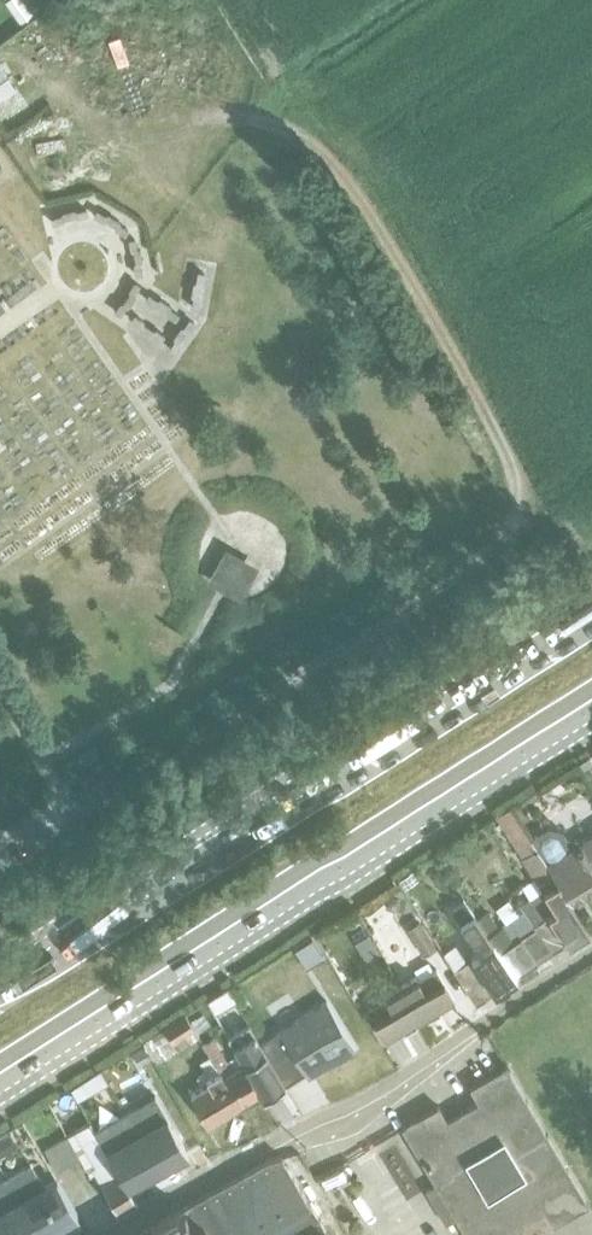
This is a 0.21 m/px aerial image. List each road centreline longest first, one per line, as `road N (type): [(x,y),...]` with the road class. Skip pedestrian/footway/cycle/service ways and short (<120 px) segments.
road 1 (track): [(67,806),(490,545),(516,496),(510,457),(380,240),(290,129),(240,118)]
road 2 (primary): [(0,1069),(591,689)]
road 3 (primary): [(591,611),(0,989)]
road 4 (residential): [(591,940),(393,1077),(107,1234)]

